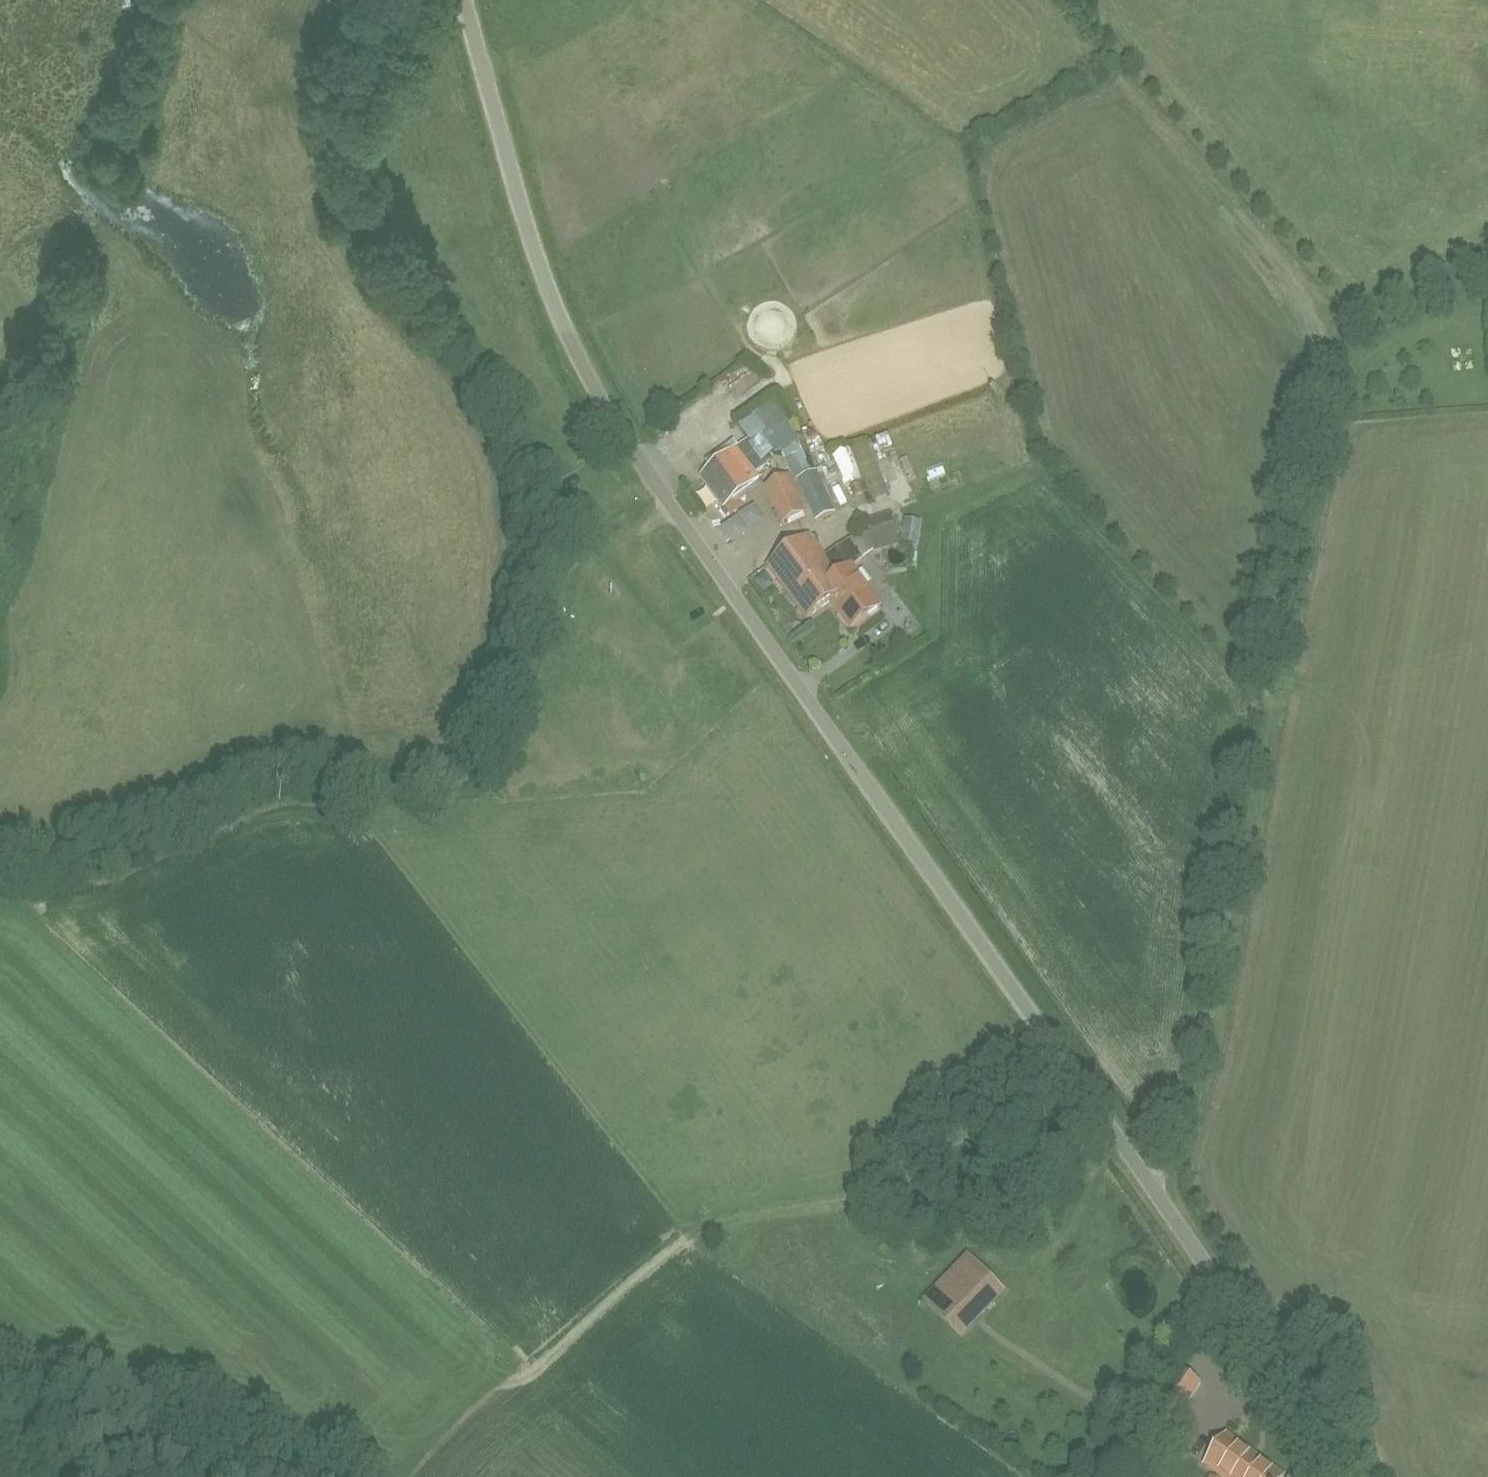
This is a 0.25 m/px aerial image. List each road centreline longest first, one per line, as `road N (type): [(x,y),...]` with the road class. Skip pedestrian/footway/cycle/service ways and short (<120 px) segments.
road 1 (unclassified): [(1348,1476),(1153,1186),(606,412),(542,272),(462,0)]
road 2 (track): [(1433,325),(1360,360),(1253,826),(1216,1071),(1177,1165),(1153,1186)]
road 3 (track): [(1042,1032),(985,1110),(942,1148),(893,1179),(690,1235),(653,1258),(516,1382)]

